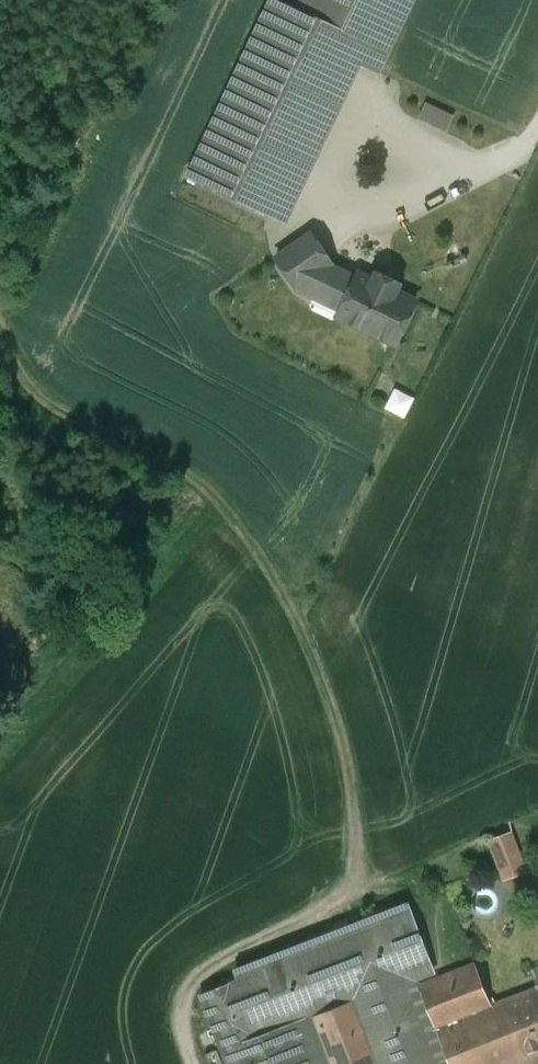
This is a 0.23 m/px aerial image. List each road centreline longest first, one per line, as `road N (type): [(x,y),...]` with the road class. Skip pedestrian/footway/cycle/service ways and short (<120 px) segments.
road 1 (track): [(188,1063),(169,1019),(180,984),(207,943),(319,890),(359,840),(348,757),(320,669),(276,578),(239,526),(182,471),(54,412),(14,367),(0,325)]

